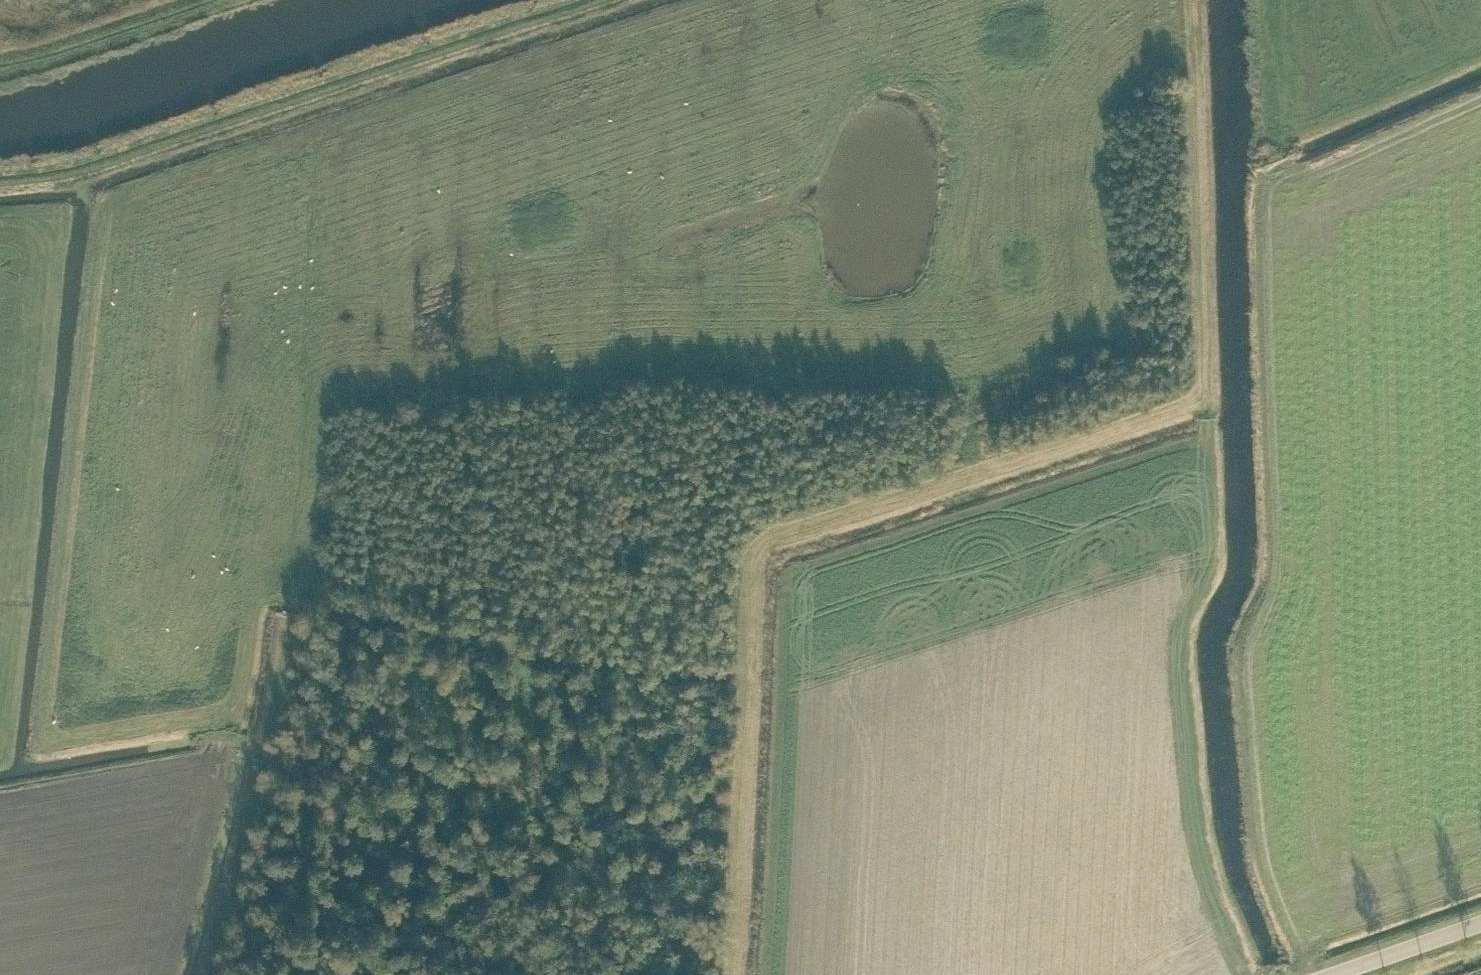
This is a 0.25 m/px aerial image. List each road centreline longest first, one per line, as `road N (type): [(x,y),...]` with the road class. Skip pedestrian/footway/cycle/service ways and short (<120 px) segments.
road 1 (tertiary): [(1331,974),(1480,919)]

